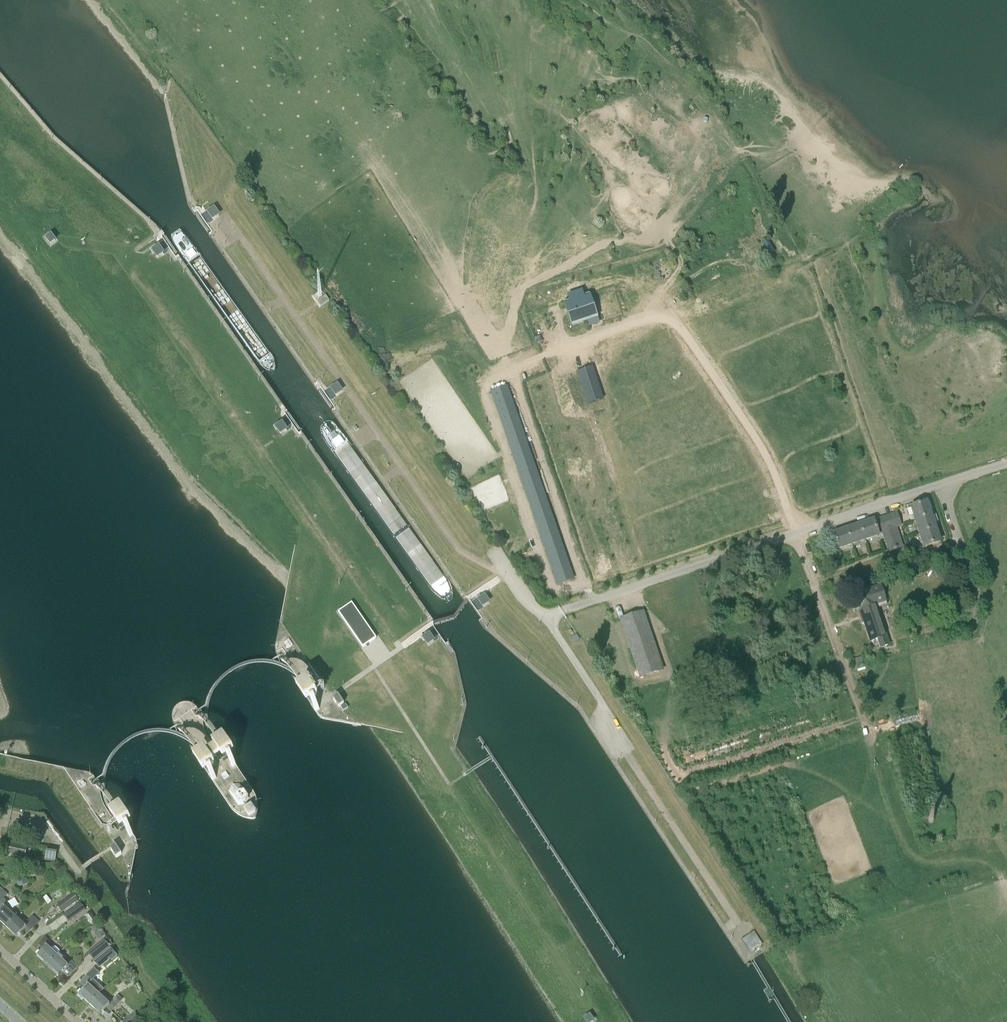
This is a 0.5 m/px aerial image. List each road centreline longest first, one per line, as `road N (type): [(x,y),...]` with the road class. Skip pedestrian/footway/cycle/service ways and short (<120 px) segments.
road 1 (unclassified): [(563,610),(941,486)]

